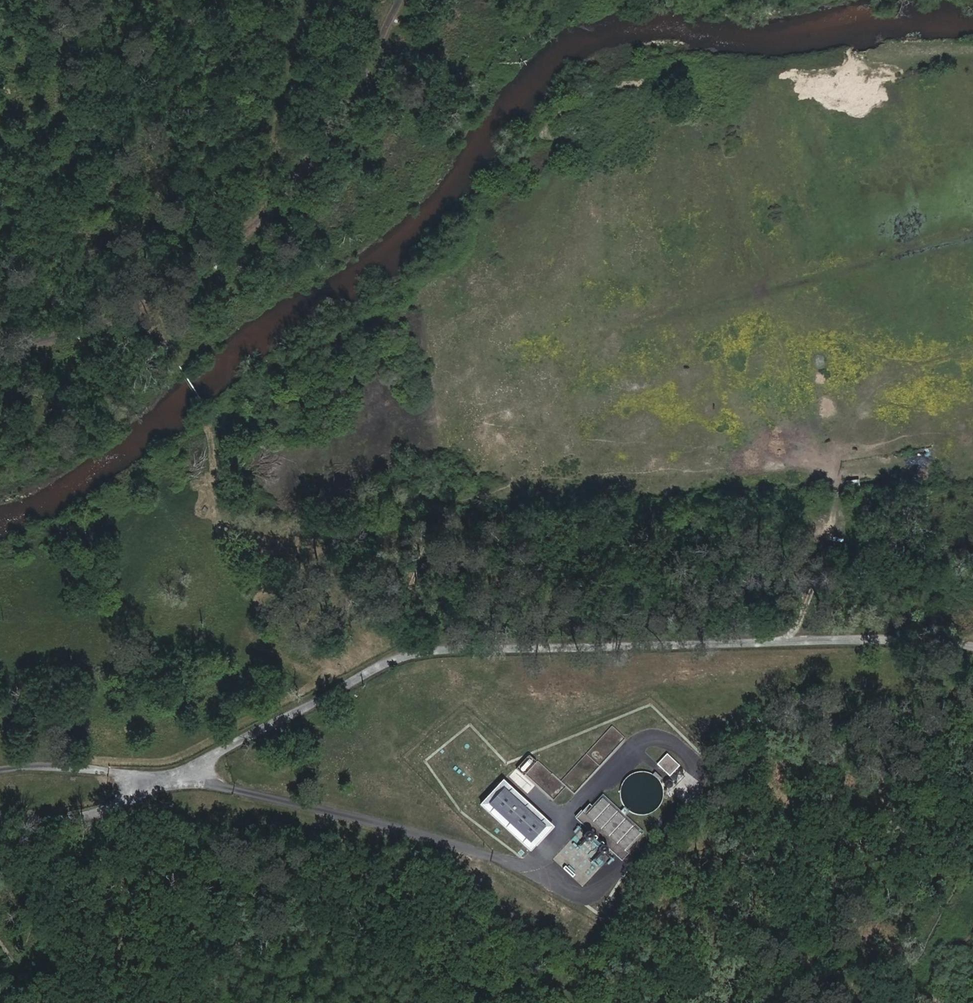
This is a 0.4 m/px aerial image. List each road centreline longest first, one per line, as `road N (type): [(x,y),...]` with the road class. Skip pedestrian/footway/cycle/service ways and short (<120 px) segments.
road 1 (track): [(0,349),(101,321),(216,261),(304,189),(409,0)]
road 2 (track): [(777,643),(827,542),(830,511)]

